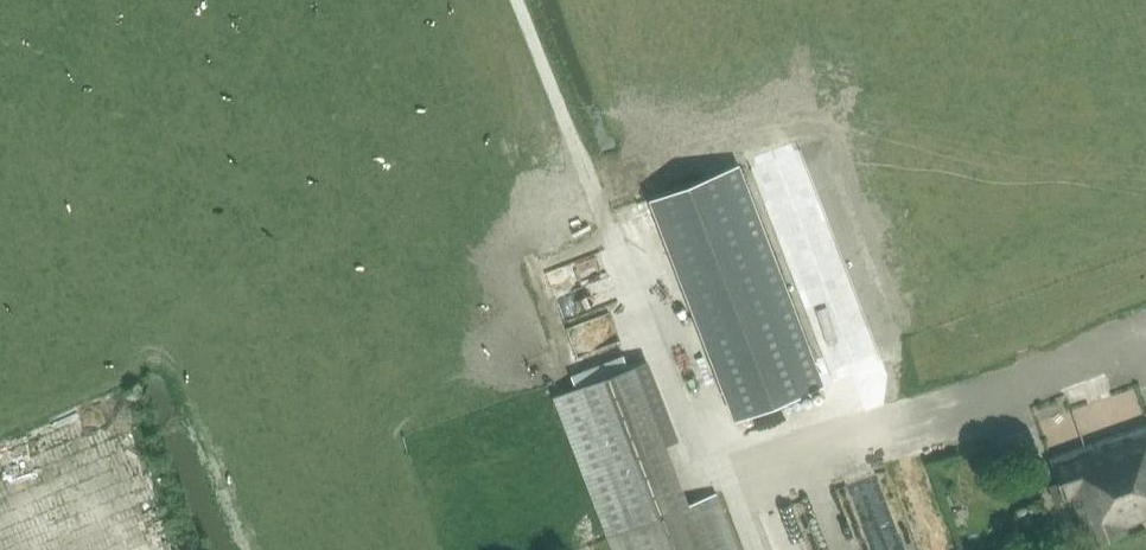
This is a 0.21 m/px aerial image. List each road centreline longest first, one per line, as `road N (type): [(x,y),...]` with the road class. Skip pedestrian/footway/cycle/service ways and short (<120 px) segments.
road 1 (track): [(518,0),(754,549)]

